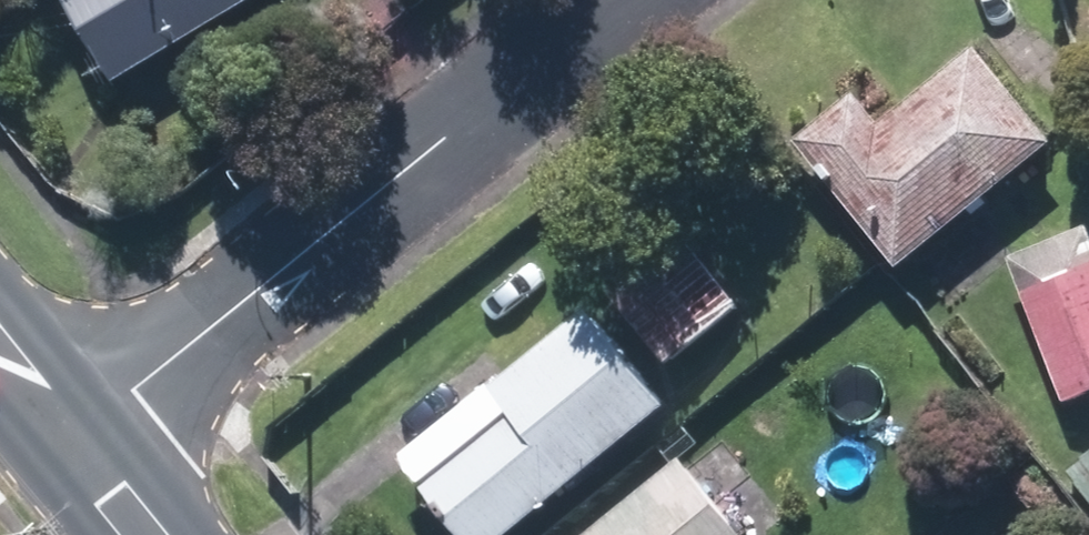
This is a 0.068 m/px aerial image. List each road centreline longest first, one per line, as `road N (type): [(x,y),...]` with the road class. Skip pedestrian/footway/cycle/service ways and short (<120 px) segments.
road 1 (residential): [(609,0),(84,425)]
road 2 (secondary): [(84,425),(169,534)]

